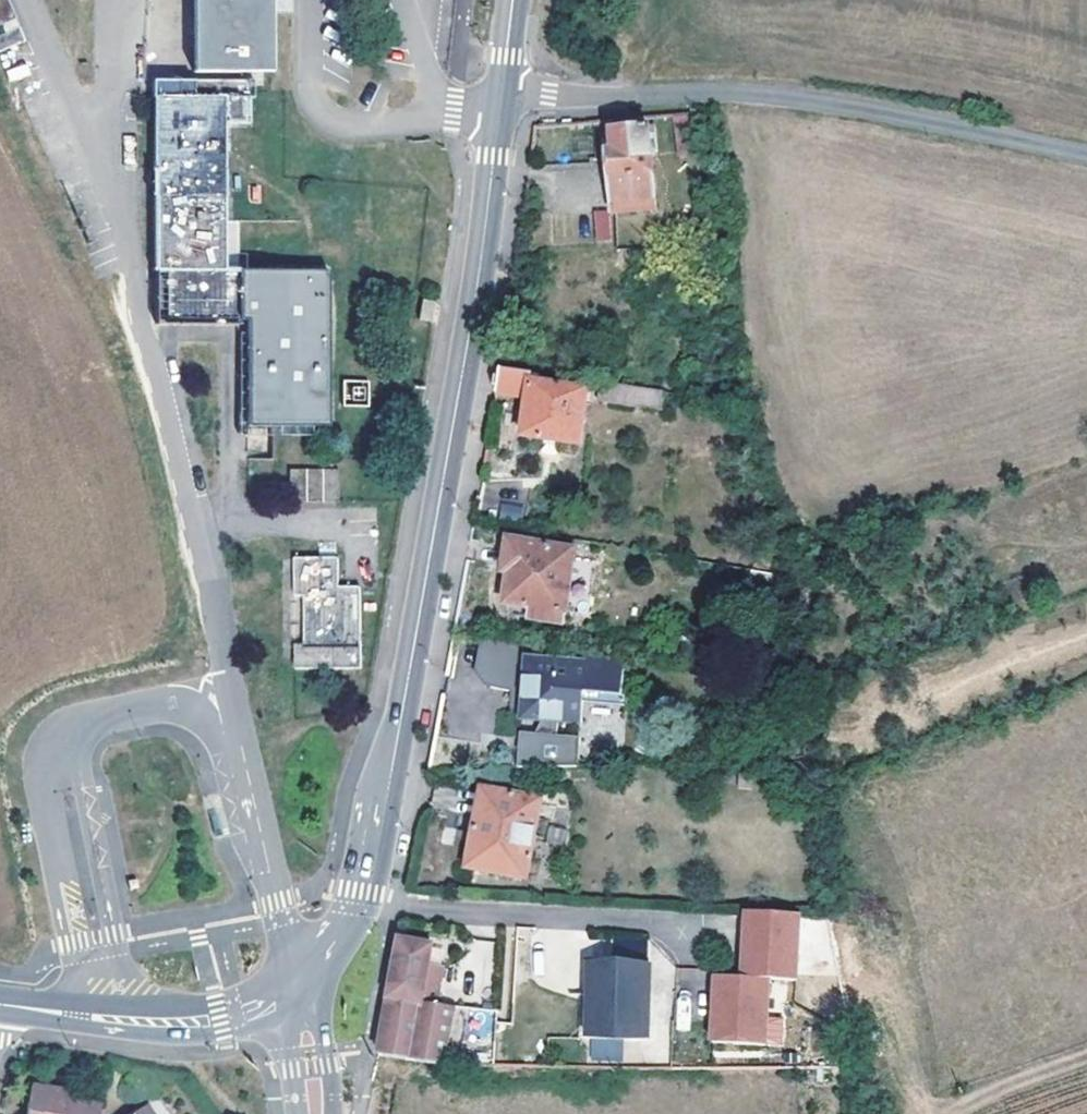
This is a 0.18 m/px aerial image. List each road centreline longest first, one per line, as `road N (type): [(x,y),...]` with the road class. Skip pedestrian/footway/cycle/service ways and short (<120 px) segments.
road 1 (secondary): [(503,86),(472,311),(365,879),(338,934),(296,988)]
road 2 (unclassified): [(503,86),(601,96),(754,94),(1086,154)]
road 3 (secondary): [(0,1004),(190,1023),(244,1014),(296,988)]
road 4 (secondary): [(334,1113),(319,1020),(296,988)]
road 5 (secondary): [(296,988),(290,1023),(298,1113)]

